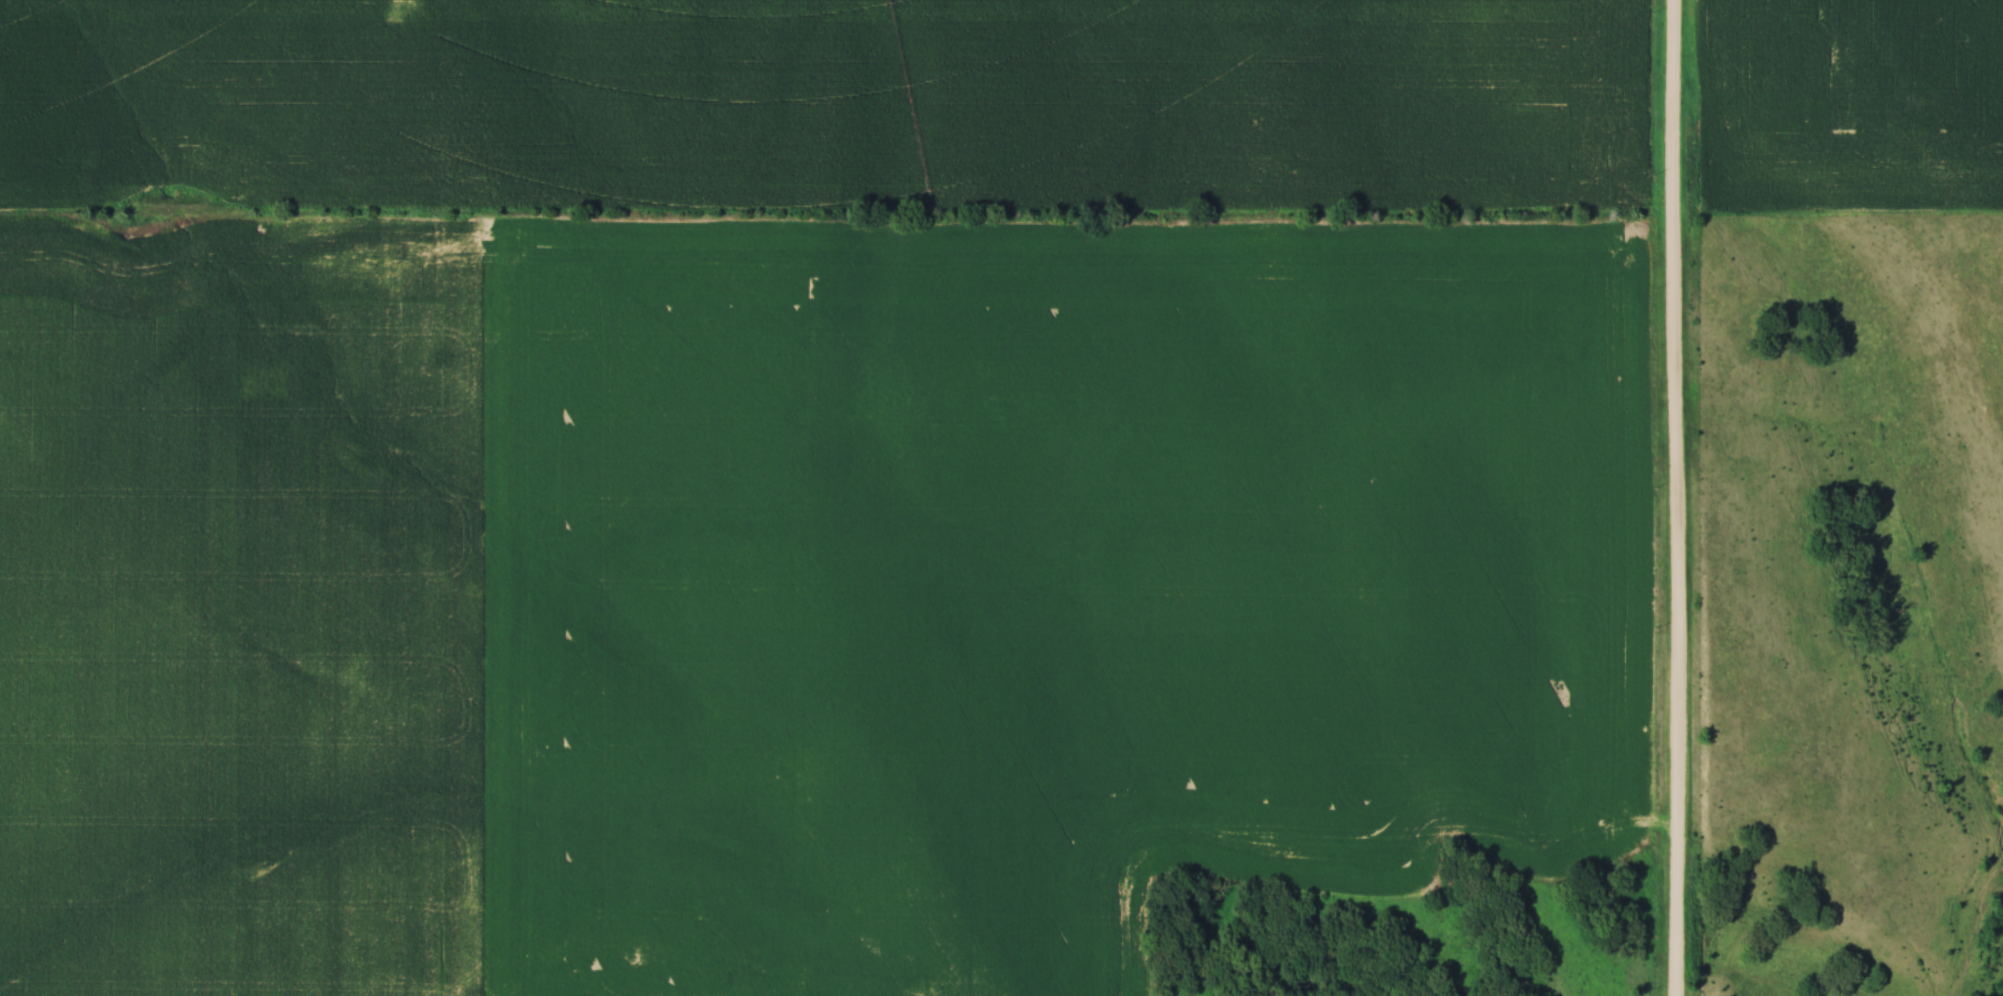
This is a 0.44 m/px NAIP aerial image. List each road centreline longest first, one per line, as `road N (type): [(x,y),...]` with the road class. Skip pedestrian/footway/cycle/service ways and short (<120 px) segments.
road 1 (residential): [(1674,0),(1679,995)]

